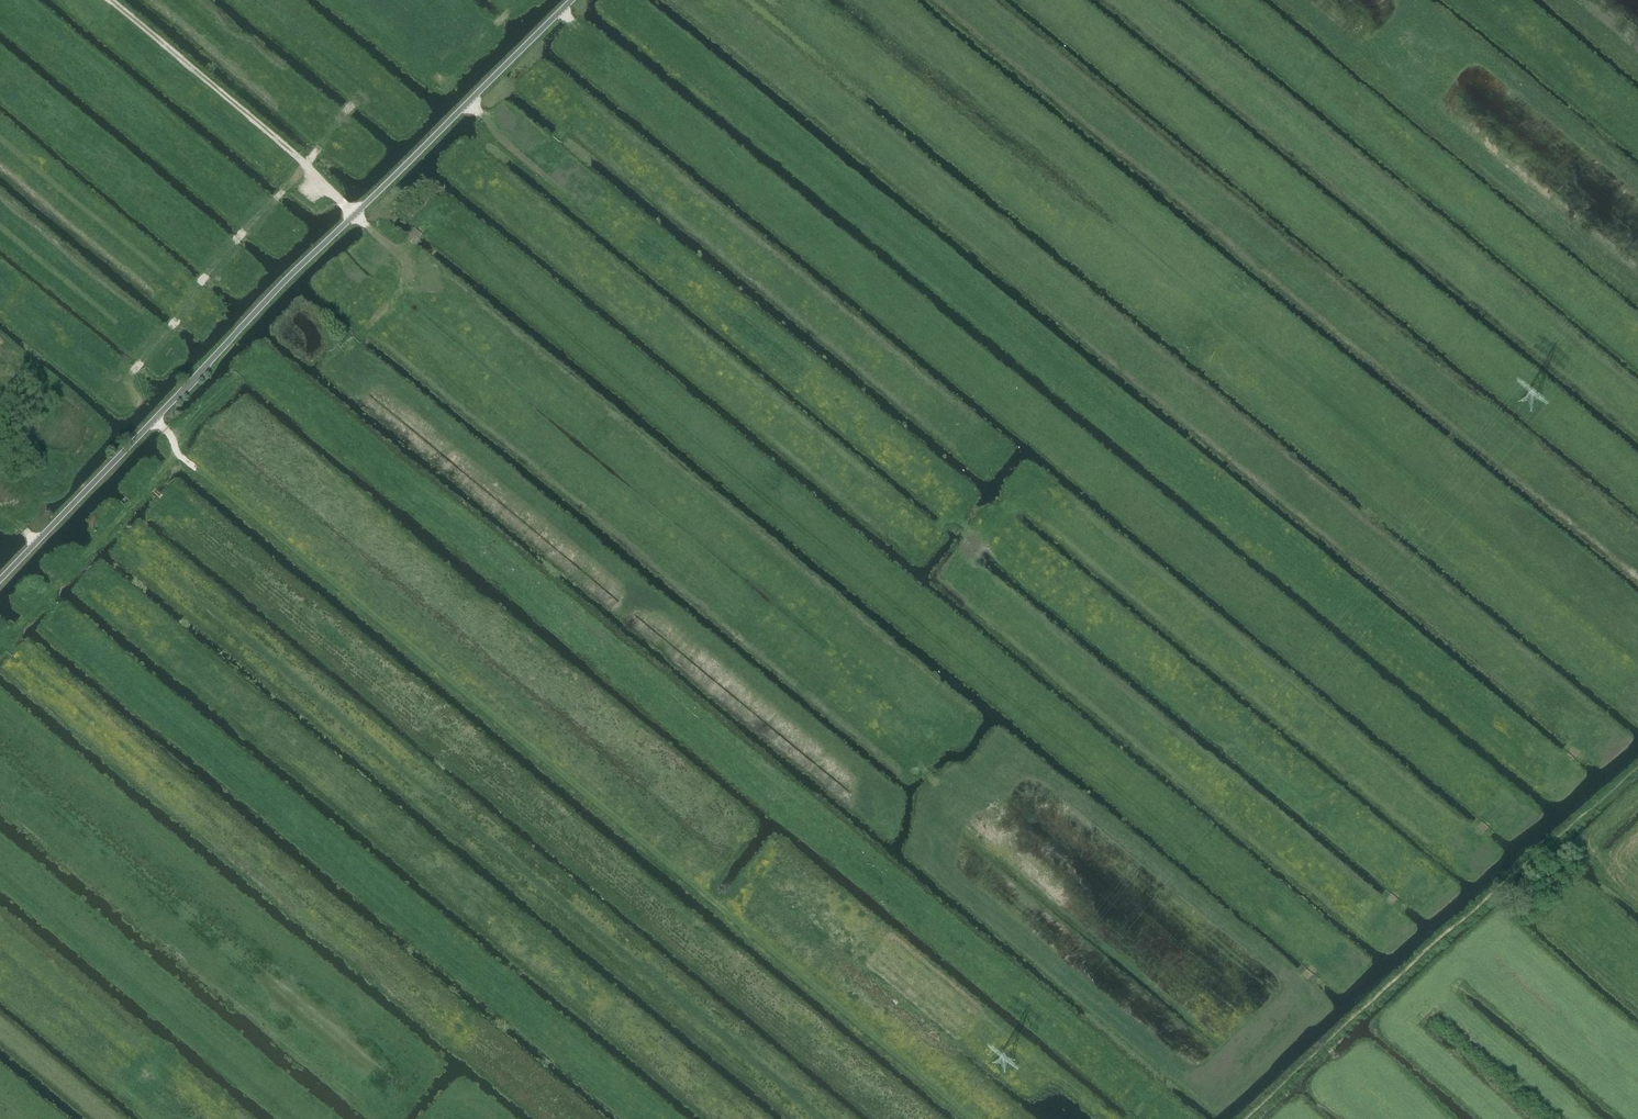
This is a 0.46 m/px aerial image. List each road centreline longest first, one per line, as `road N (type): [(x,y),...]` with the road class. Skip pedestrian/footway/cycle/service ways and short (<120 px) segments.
road 1 (unclassified): [(62,516),(572,0)]
road 2 (track): [(380,238),(304,163),(109,0)]
road 3 (track): [(0,647),(155,478)]
road 4 (track): [(174,445),(127,390),(129,376),(186,306)]
road 5 (track): [(233,242),(330,134)]

